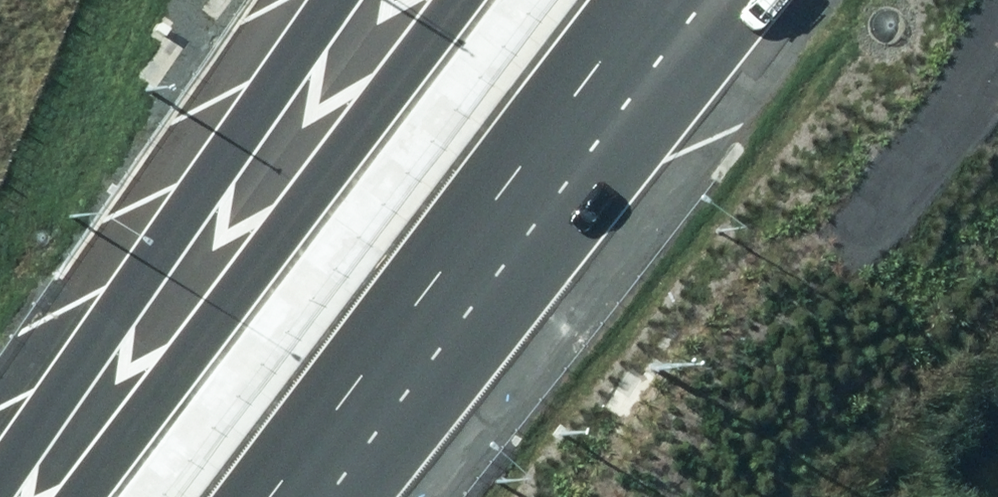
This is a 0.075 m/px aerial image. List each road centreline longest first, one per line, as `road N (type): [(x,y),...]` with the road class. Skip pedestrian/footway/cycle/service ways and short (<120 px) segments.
road 1 (motorway): [(74,496),(463,0)]
road 2 (motorway): [(0,490),(353,0)]
road 3 (motorway): [(485,211),(267,496)]
road 4 (motorway): [(714,0),(485,211)]
road 5 (motorway): [(645,0),(485,211)]

